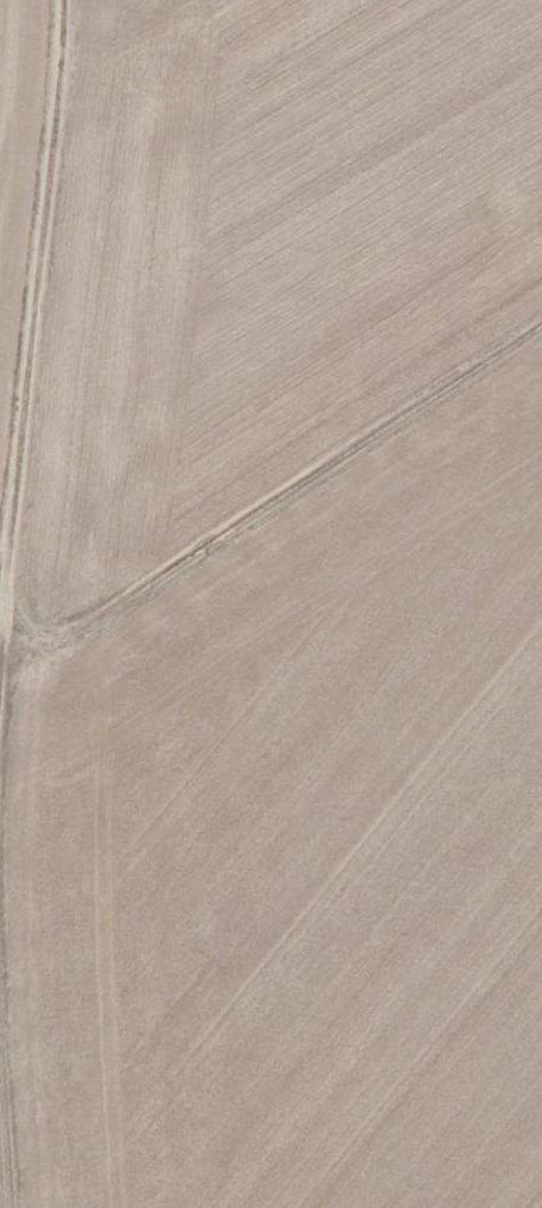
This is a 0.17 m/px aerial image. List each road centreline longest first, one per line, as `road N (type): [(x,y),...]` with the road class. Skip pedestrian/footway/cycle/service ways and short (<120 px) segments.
road 1 (track): [(52,0),(56,32),(0,737)]
road 2 (track): [(4,687),(541,336)]

